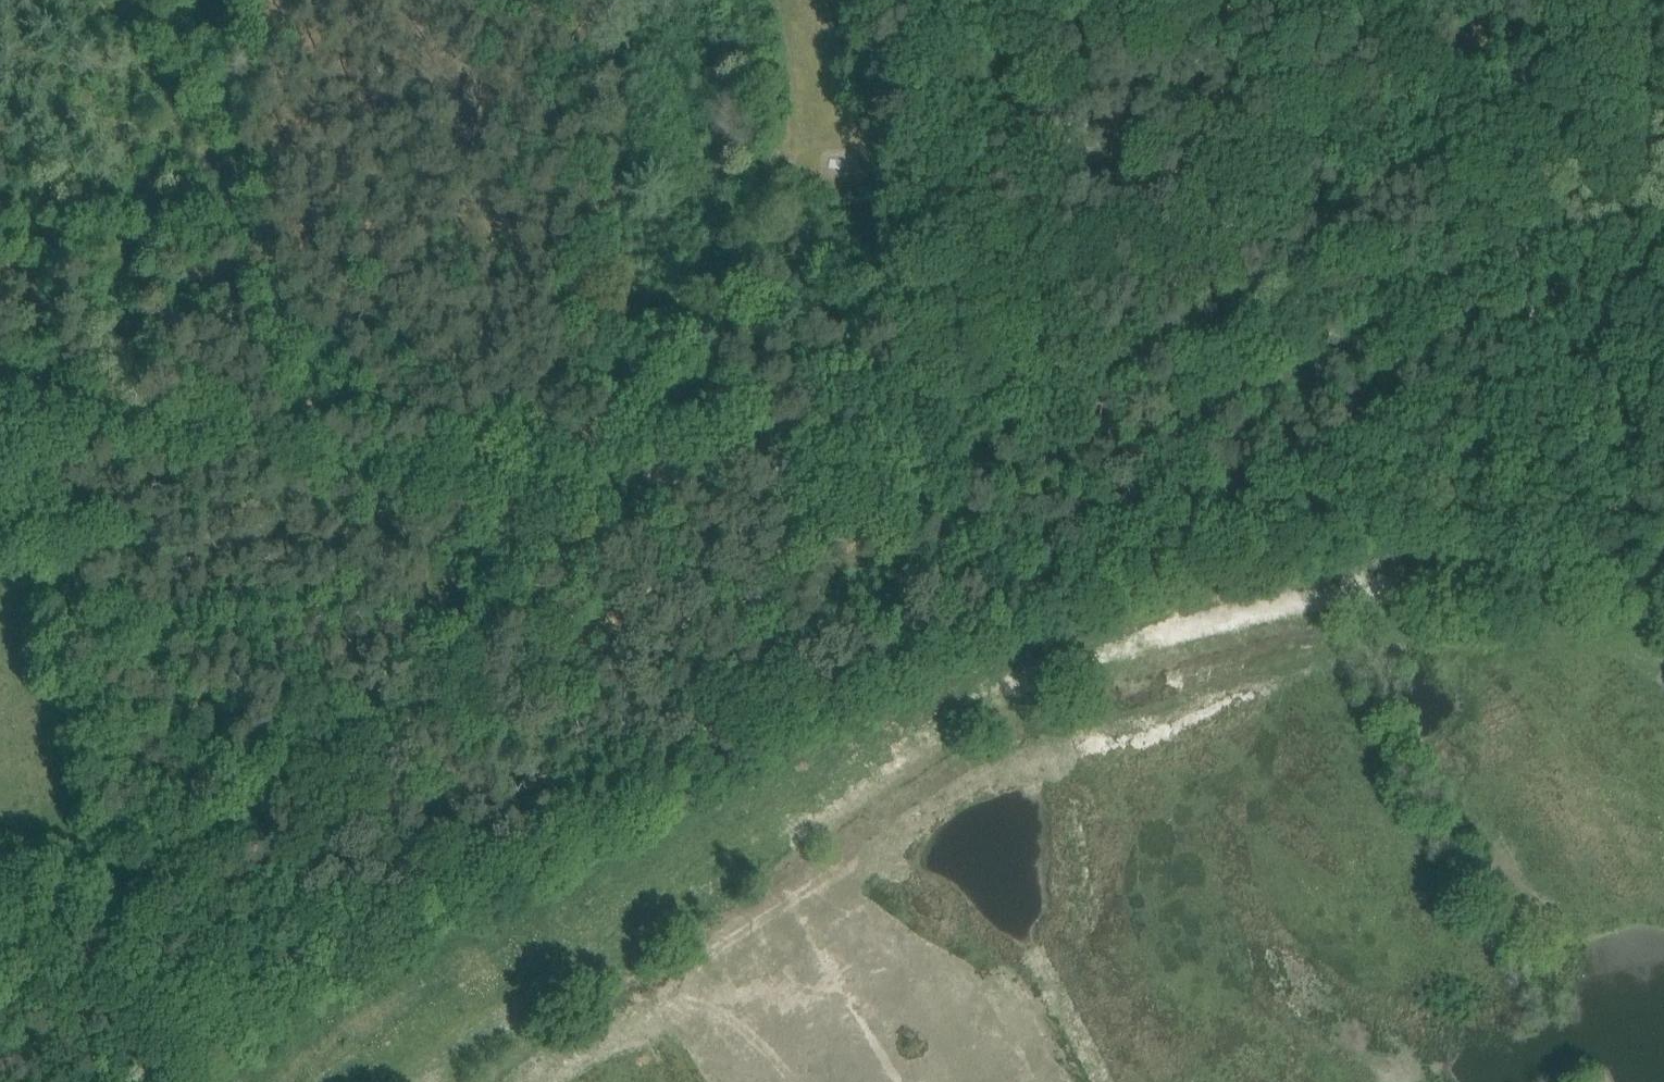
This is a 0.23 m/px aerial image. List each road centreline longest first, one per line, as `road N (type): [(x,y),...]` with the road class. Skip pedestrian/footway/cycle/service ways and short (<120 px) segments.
road 1 (track): [(589,488),(859,413),(1663,221)]
road 2 (track): [(0,991),(529,583),(584,500)]
road 3 (track): [(0,386),(589,488)]

